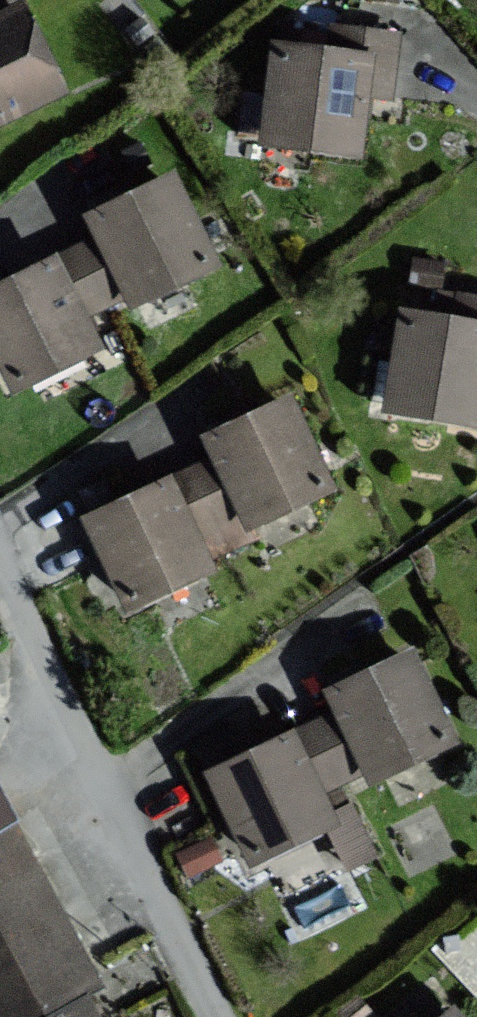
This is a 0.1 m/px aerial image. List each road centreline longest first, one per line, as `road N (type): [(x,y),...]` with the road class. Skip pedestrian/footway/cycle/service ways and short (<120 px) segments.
road 1 (residential): [(217,1016),(0,573)]

